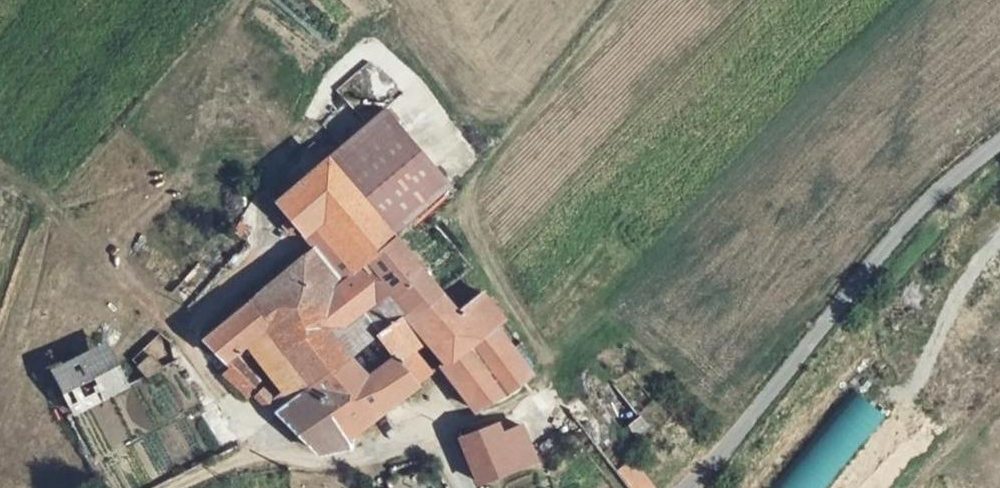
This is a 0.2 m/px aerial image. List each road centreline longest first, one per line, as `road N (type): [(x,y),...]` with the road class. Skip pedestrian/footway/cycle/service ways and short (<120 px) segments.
road 1 (unclassified): [(694,487),(914,219),(999,147)]
road 2 (track): [(190,487),(266,457),(288,455),(308,467),(360,462),(419,433),(433,438),(459,487)]

